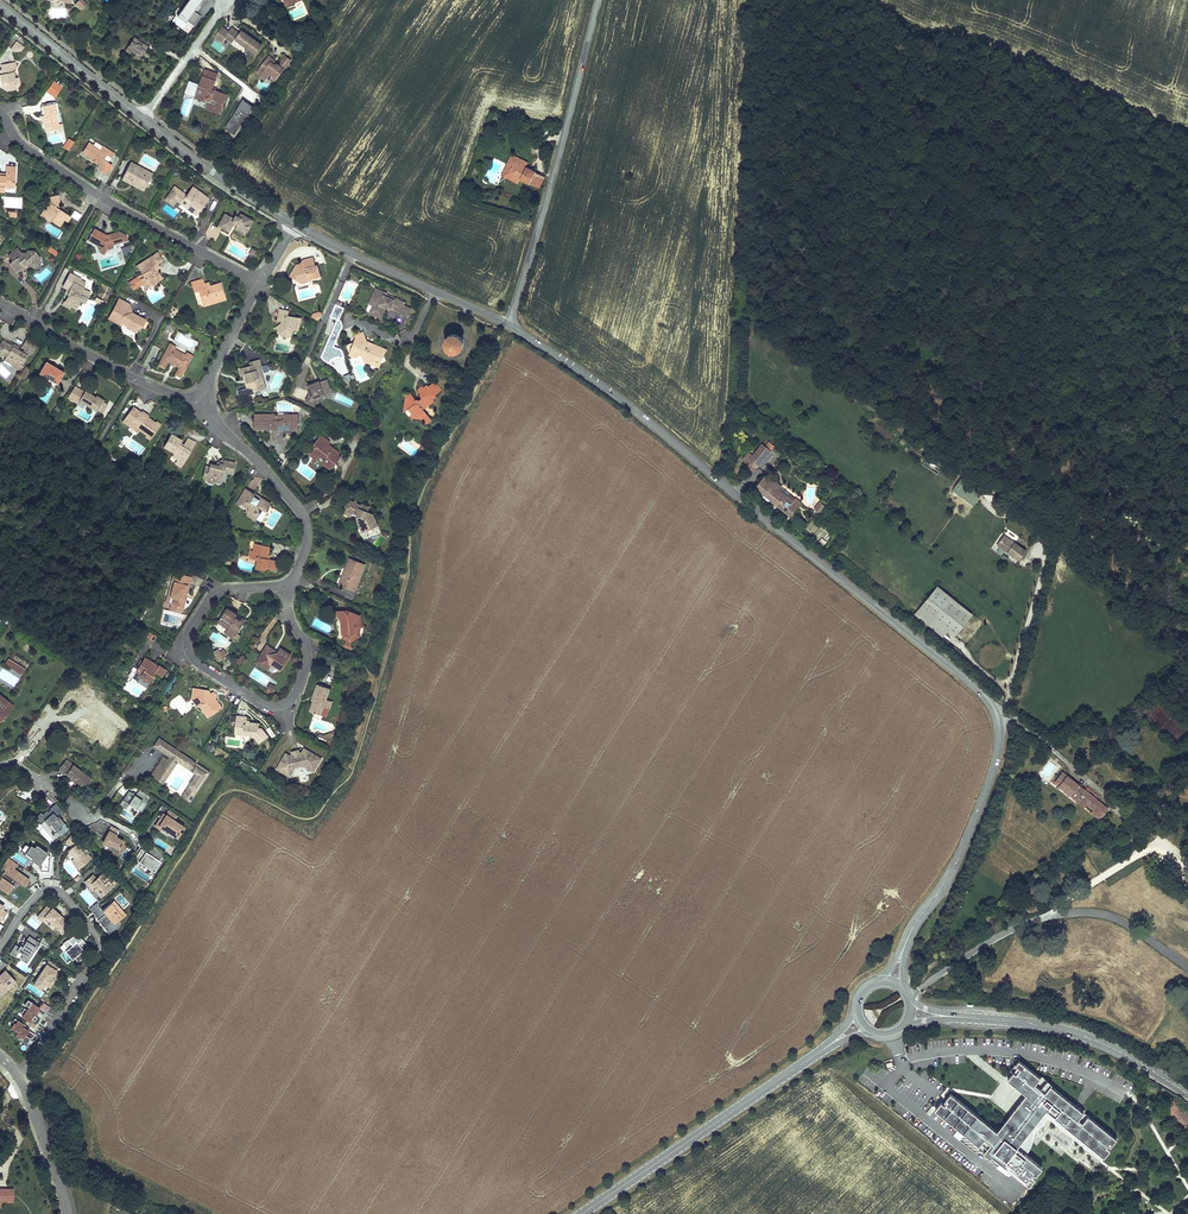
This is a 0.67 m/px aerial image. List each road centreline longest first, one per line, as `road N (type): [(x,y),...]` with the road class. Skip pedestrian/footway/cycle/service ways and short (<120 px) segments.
road 1 (secondary): [(508,325),(633,409),(994,710),(999,744),(981,803),(947,881),(913,928)]
road 2 (unclassified): [(508,325),(599,0)]
road 3 (residential): [(288,587),(292,623),(307,653),(294,696),(276,707),(259,703),(188,650),(191,628),(226,590)]
road 4 (residential): [(908,995),(1002,934),(1062,914),(1118,920),(1187,968)]
road 5 (residential): [(259,283),(100,197),(22,146),(0,113)]
road 6 (residential): [(16,1074),(101,948),(64,896),(45,892),(0,948)]
road 7 (secondary): [(582,1213),(811,1058)]
road 8 (tertiary): [(1187,1094),(1081,1035),(968,1018)]
road 9 (secondary): [(296,224),(508,325)]
road 10 (residential): [(0,304),(137,380),(205,401)]
road 11 (residential): [(205,401),(216,426),(303,516),(305,549),(288,587)]
road 12 (secondary): [(143,119),(296,224)]
road 13 (secondary): [(0,5),(143,119)]
road 14 (residential): [(16,1074),(68,1213)]
road 15 (residential): [(228,0),(143,119)]
road 16 (residential): [(205,401),(259,283)]

